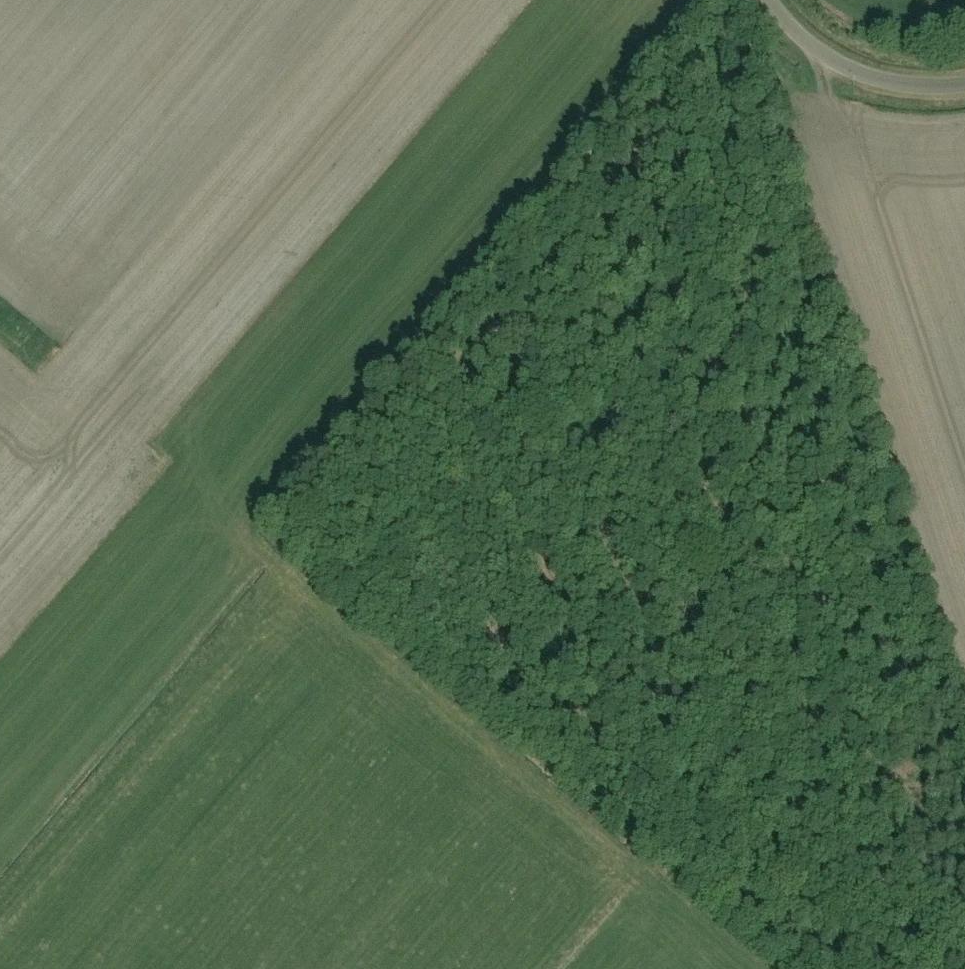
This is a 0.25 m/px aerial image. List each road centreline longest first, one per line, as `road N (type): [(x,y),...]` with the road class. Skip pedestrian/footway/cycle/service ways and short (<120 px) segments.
road 1 (unclassified): [(964,85),(920,88),(855,72),(808,44),(769,0)]

